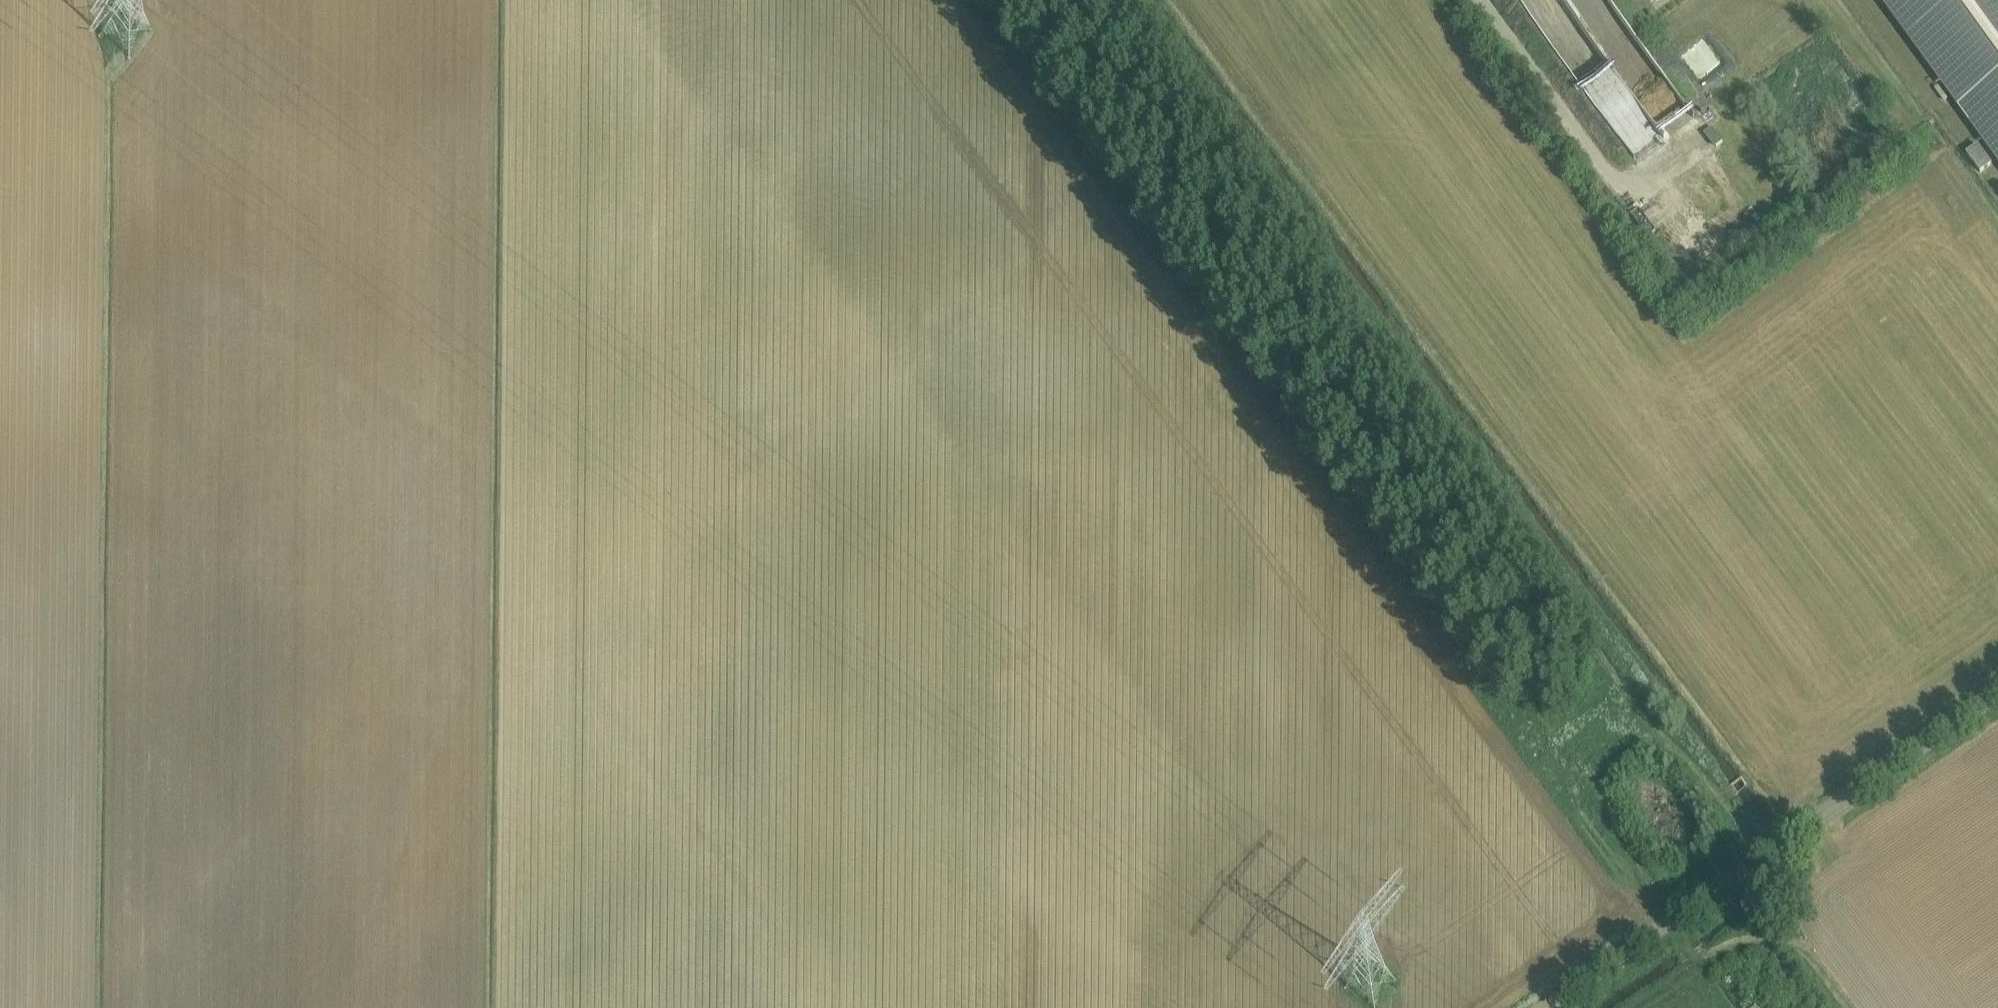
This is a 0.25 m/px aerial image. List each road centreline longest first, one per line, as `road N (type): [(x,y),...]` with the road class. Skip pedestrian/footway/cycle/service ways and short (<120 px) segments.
road 1 (track): [(1126,0),(1771,859)]
road 2 (unclassified): [(1555,1007),(1997,699)]
road 3 (track): [(1702,958),(1791,939),(1844,1007)]

